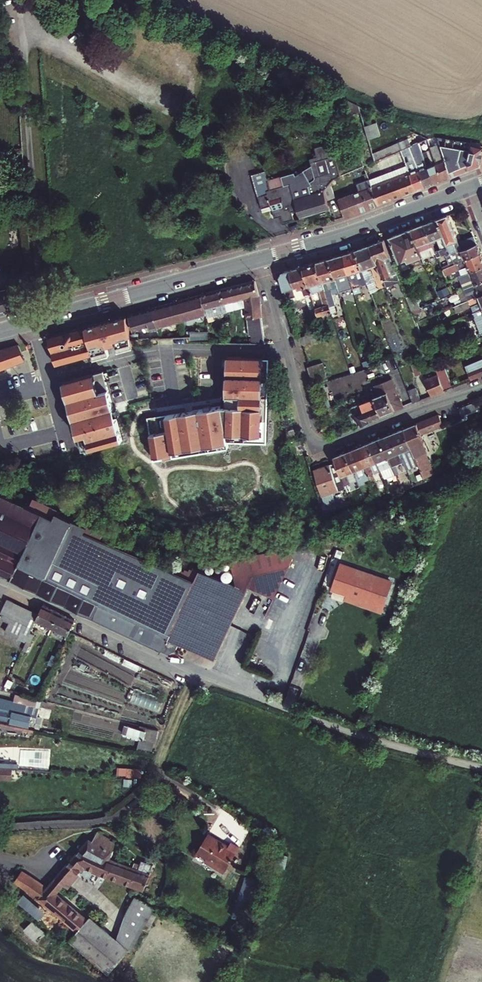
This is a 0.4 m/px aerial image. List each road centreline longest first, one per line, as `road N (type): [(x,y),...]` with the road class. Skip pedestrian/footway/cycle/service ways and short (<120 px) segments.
road 1 (unclassified): [(481,767),(278,704),(0,581)]
road 2 (residential): [(261,259),(307,429),(320,445),(481,387)]
road 3 (tertiary): [(0,331),(261,259)]
road 4 (tertiary): [(261,259),(470,189)]

